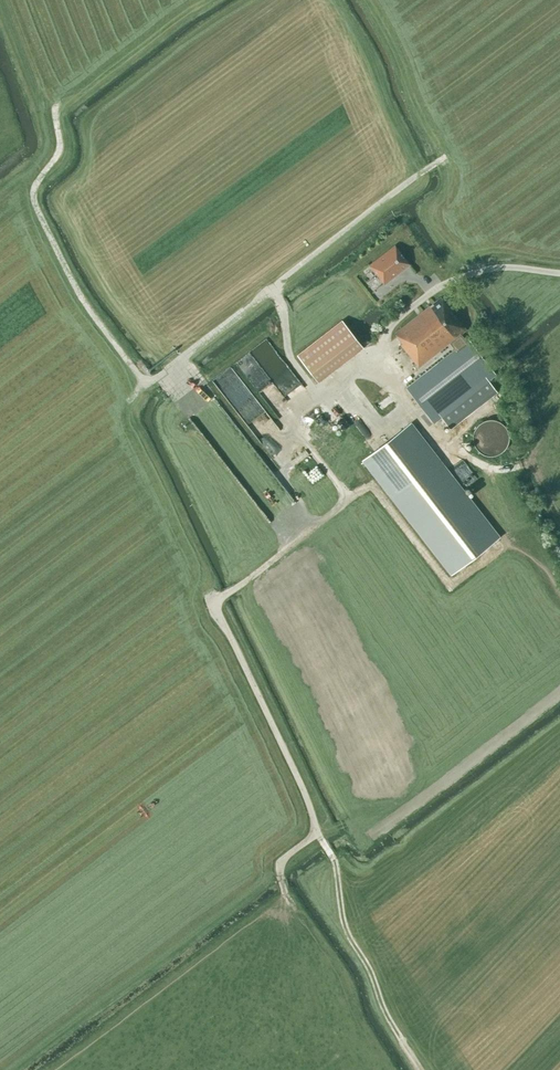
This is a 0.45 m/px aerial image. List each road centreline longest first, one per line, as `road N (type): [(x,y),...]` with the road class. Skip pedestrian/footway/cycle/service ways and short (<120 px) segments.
road 1 (track): [(290,902),(281,862),(317,832),(213,606),(372,484),(446,586)]
road 2 (track): [(317,400),(289,364),(278,289),(444,160)]
road 3 (track): [(145,392),(78,300),(30,200),(59,150),(56,107)]
road 4 (track): [(317,832),(335,864),(343,927),(421,1069)]
road 5 (track): [(366,356),(437,437),(492,476),(542,468)]
road 6 (track): [(420,179),(410,142),(335,0)]
road 7 (track): [(278,289),(123,409)]

